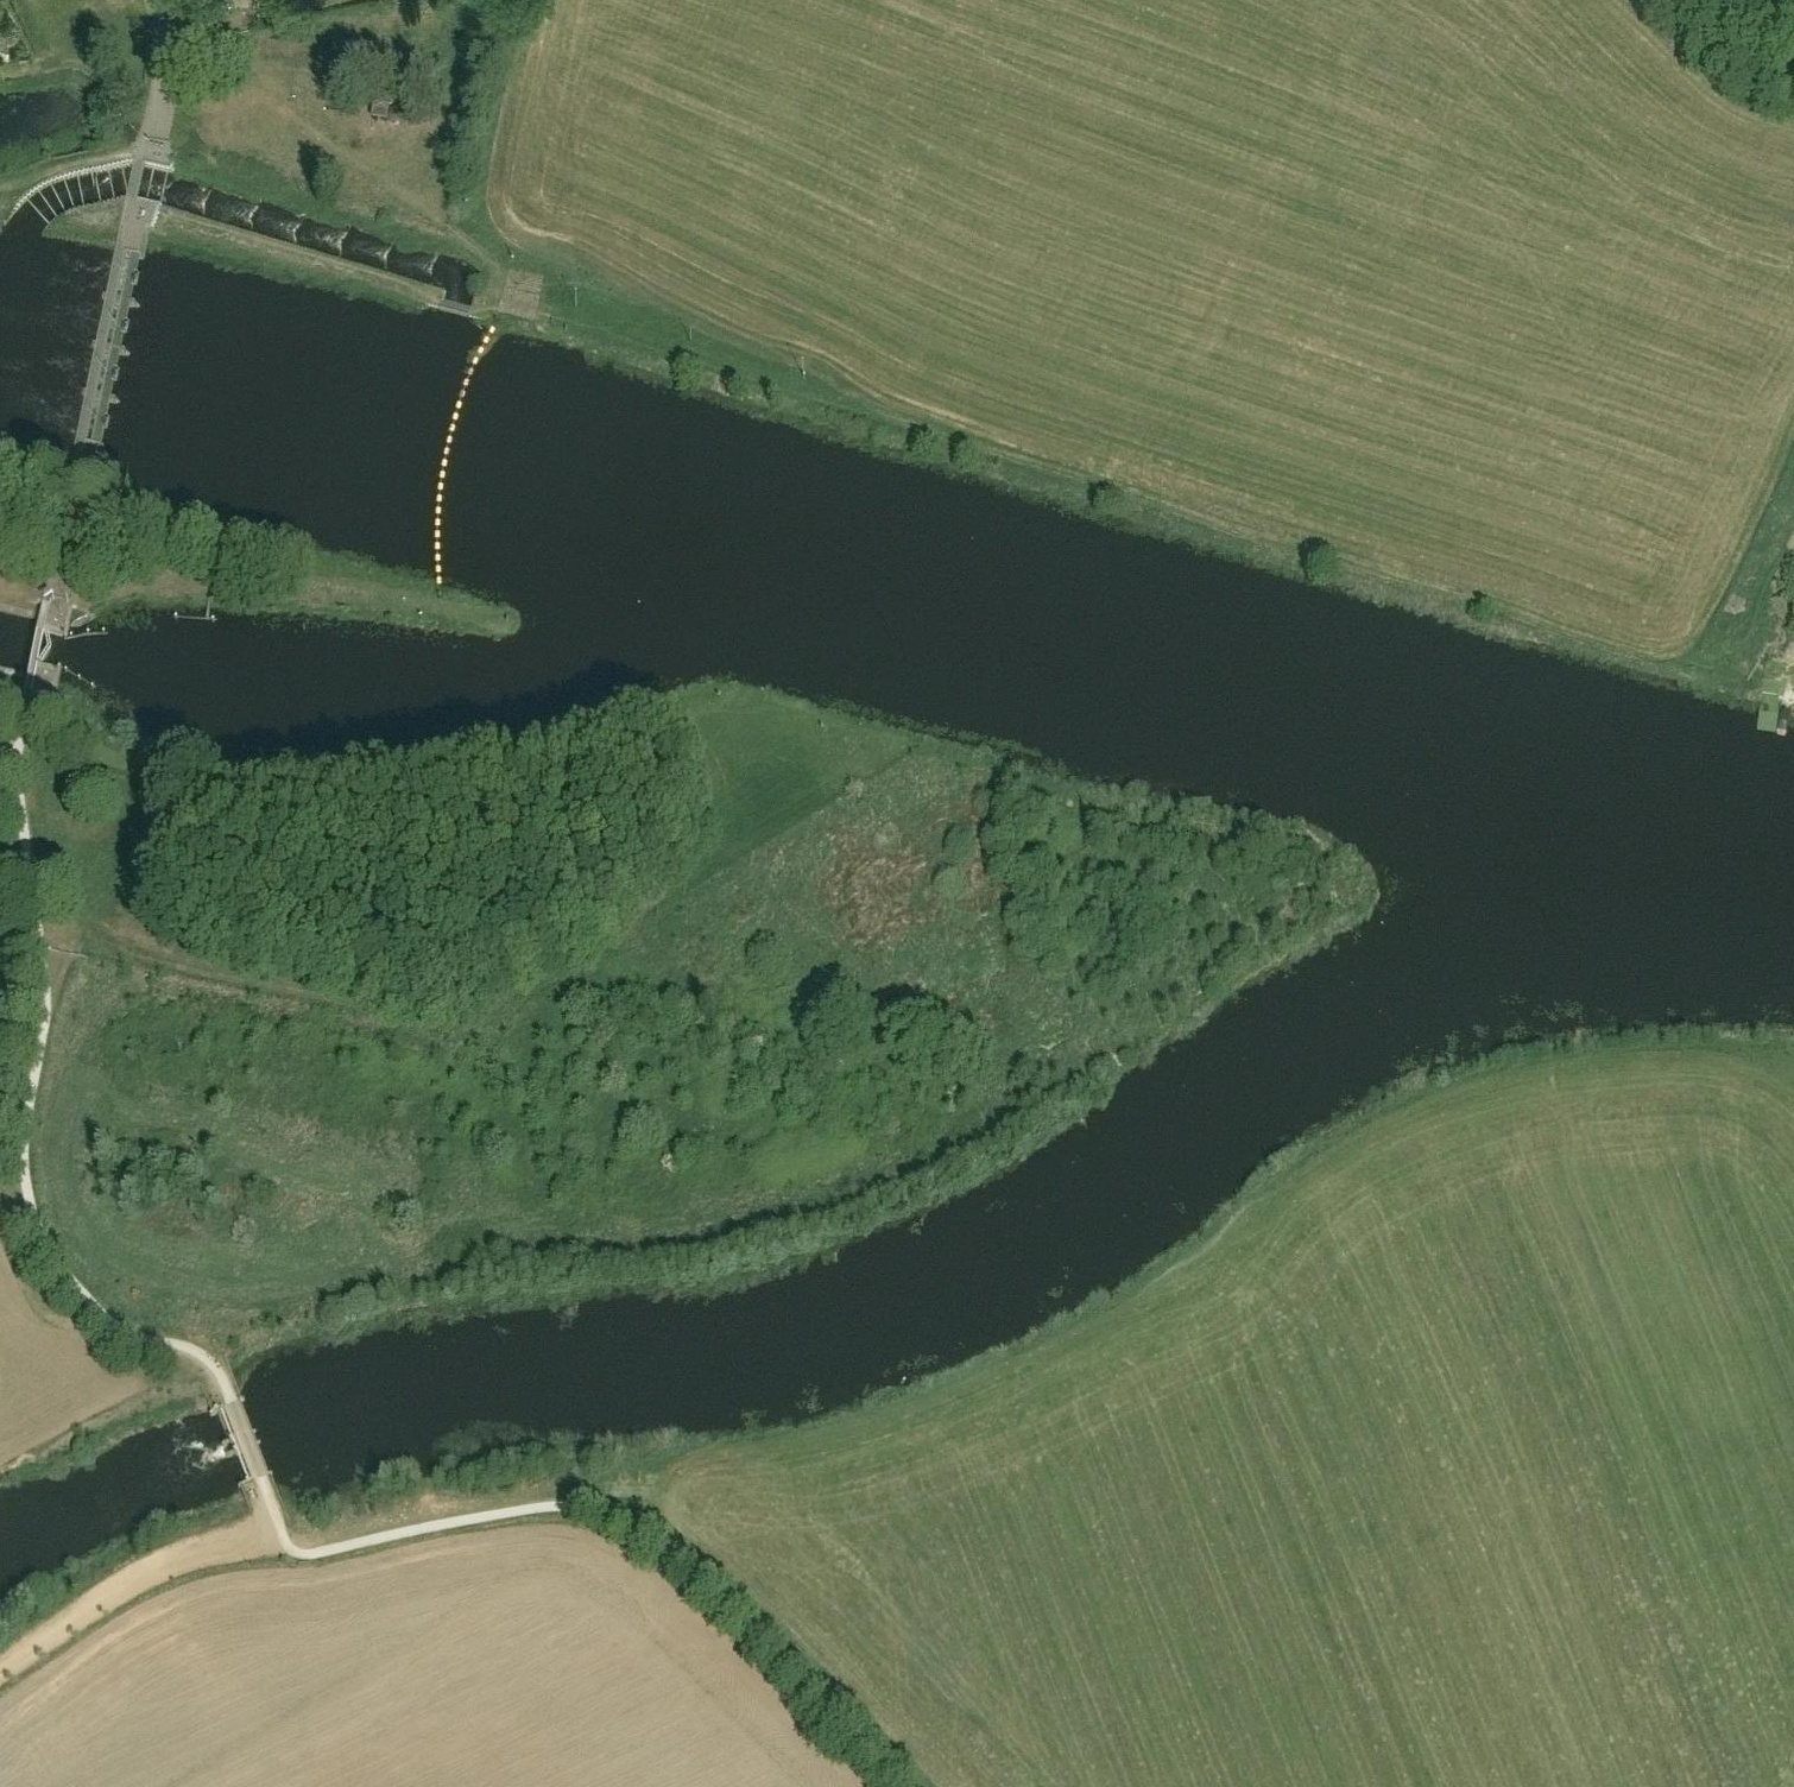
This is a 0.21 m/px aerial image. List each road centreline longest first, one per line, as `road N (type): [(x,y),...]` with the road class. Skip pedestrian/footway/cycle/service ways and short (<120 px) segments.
road 1 (track): [(279,1528),(142,1577),(0,1675)]
road 2 (track): [(115,1324),(83,1337),(67,1330),(23,1281),(0,1219)]
road 3 (unclassified): [(139,161),(151,143),(165,55),(153,0)]

